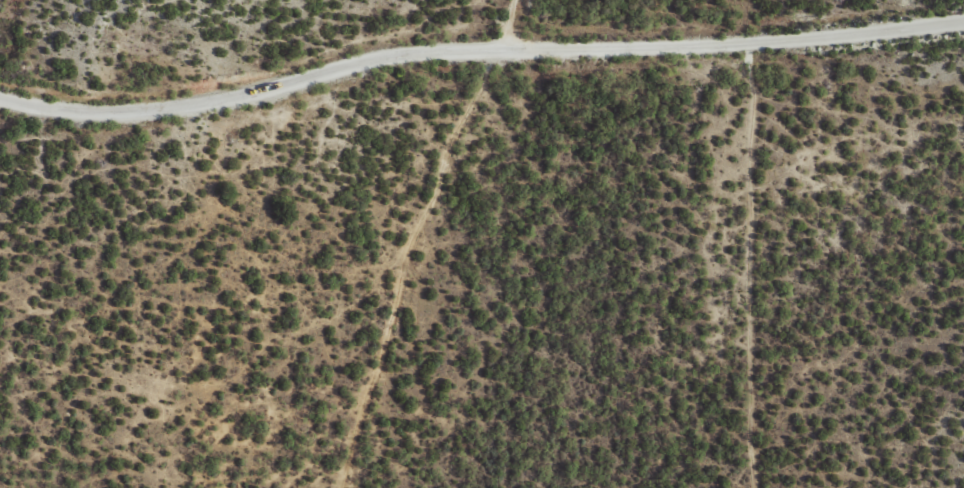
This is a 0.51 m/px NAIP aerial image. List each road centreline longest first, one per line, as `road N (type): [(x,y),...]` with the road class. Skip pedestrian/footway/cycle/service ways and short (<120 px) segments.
road 1 (residential): [(0,99),(68,114),(214,104),(337,66),(776,43),(963,21)]
road 2 (residential): [(421,487),(494,234),(499,58),(524,0)]

